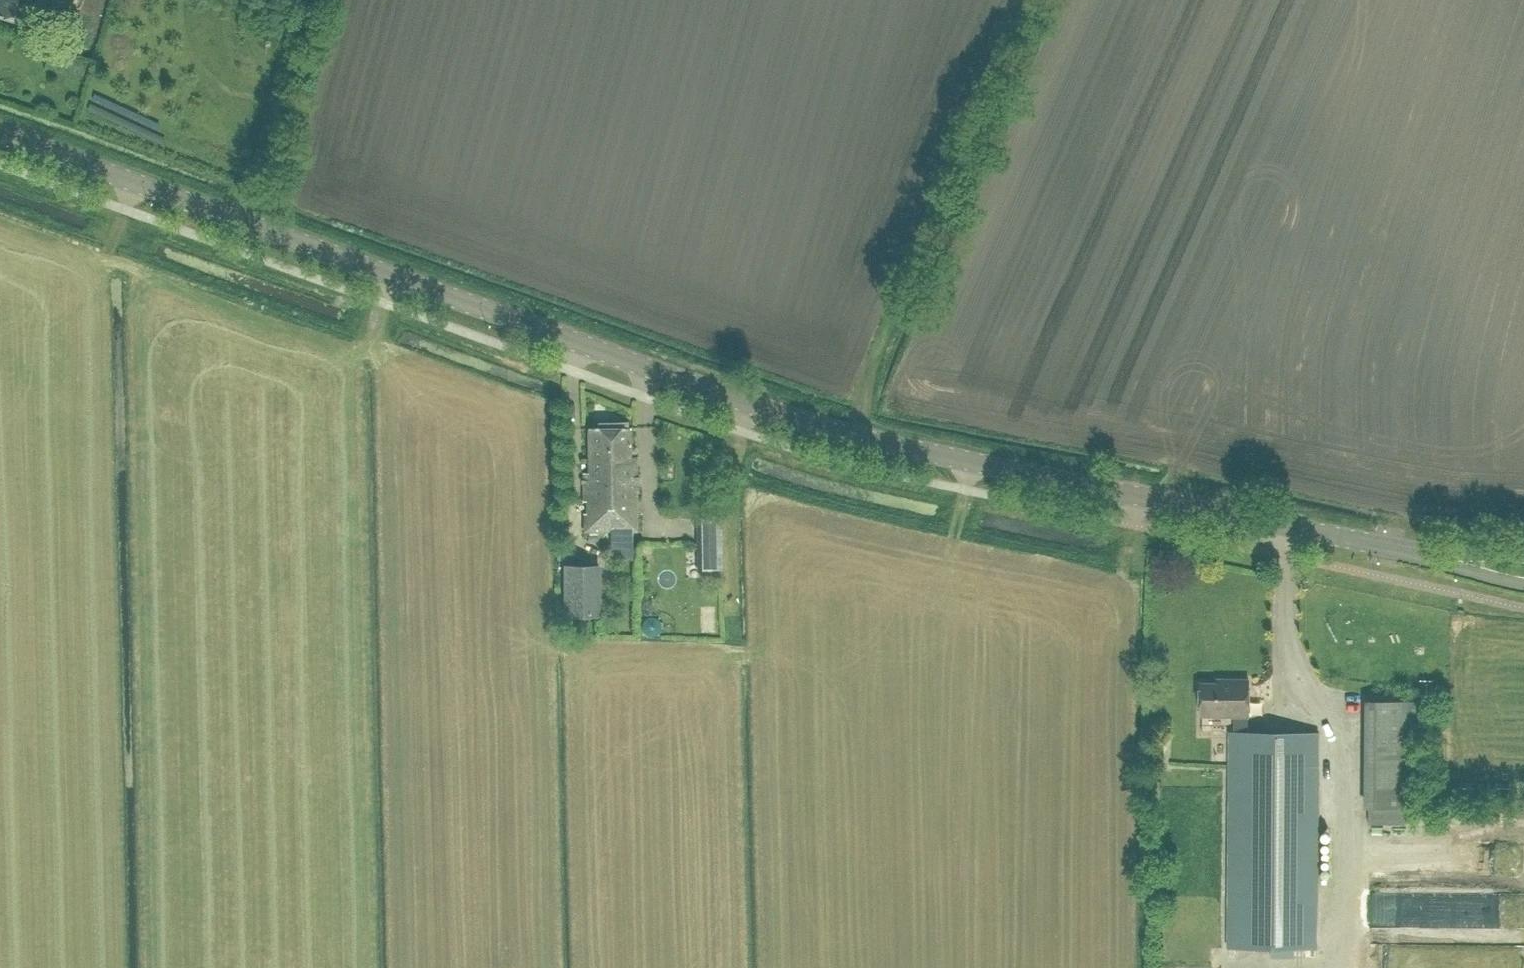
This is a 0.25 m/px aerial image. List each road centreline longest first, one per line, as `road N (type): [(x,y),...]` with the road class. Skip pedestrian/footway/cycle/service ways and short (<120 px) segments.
road 1 (secondary): [(1390,546),(802,421),(0,135)]
road 2 (track): [(852,435),(1037,0)]
road 3 (secondary): [(1390,546),(1523,585)]
road 4 (secondary): [(1523,555),(1390,546)]

